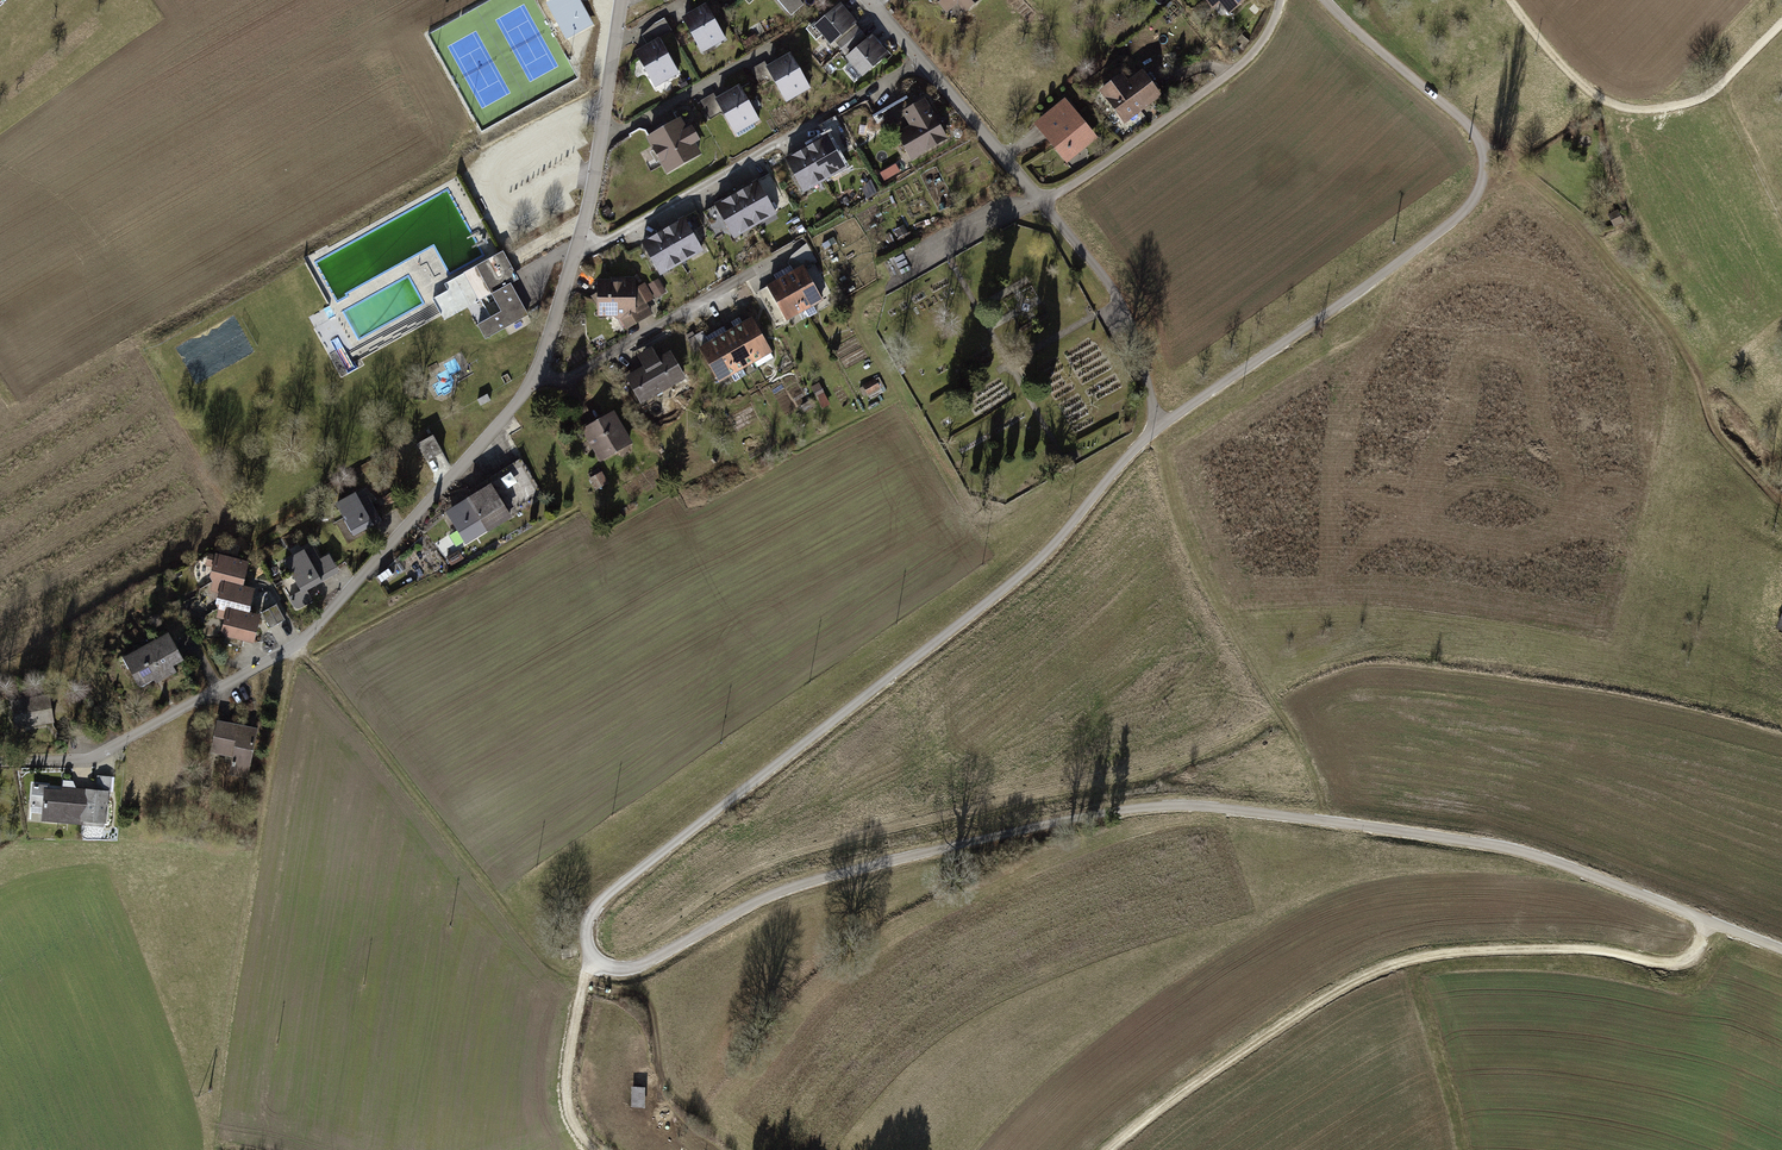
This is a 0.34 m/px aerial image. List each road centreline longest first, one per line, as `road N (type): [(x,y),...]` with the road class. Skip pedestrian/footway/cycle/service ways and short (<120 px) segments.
road 1 (unclassified): [(1157,428),(1041,557),(605,897),(586,926),(591,957),(630,968),(791,887),(1060,822),(1179,805),(1522,852),(1781,951)]
road 2 (residential): [(621,0),(579,245),(538,375),(521,398),(297,646),(103,753),(0,762)]
road 3 (track): [(1709,922),(1688,960),(1544,947),(1418,955),(1341,985),(1244,1042),(1113,1149)]
road 4 (unclassified): [(1321,0),(1331,17),(1476,119),(1488,181),(1449,226),(1157,428)]
road 5 (track): [(209,1149),(223,1026),(297,646)]
road 6 (track): [(1781,499),(1714,426),(1689,354),(1631,277),(1508,162),(1476,119)]
road 7 (track): [(1157,428),(1171,516),(1298,739),(1332,822)]
road 8 (track): [(1781,20),(1709,95),(1659,109),(1608,99),(1562,67),(1515,0)]
road 9 (residential): [(1279,0),(1251,55),(1041,202)]
road 10 (residential): [(1041,202),(1144,338),(1157,428)]
road 11 (track): [(591,957),(567,1092),(579,1128),(598,1149)]
road 12 (track): [(1460,1149),(1418,955)]
road 13 (residential): [(916,57),(1041,202)]
road 14 (residential): [(1041,202),(895,288)]

